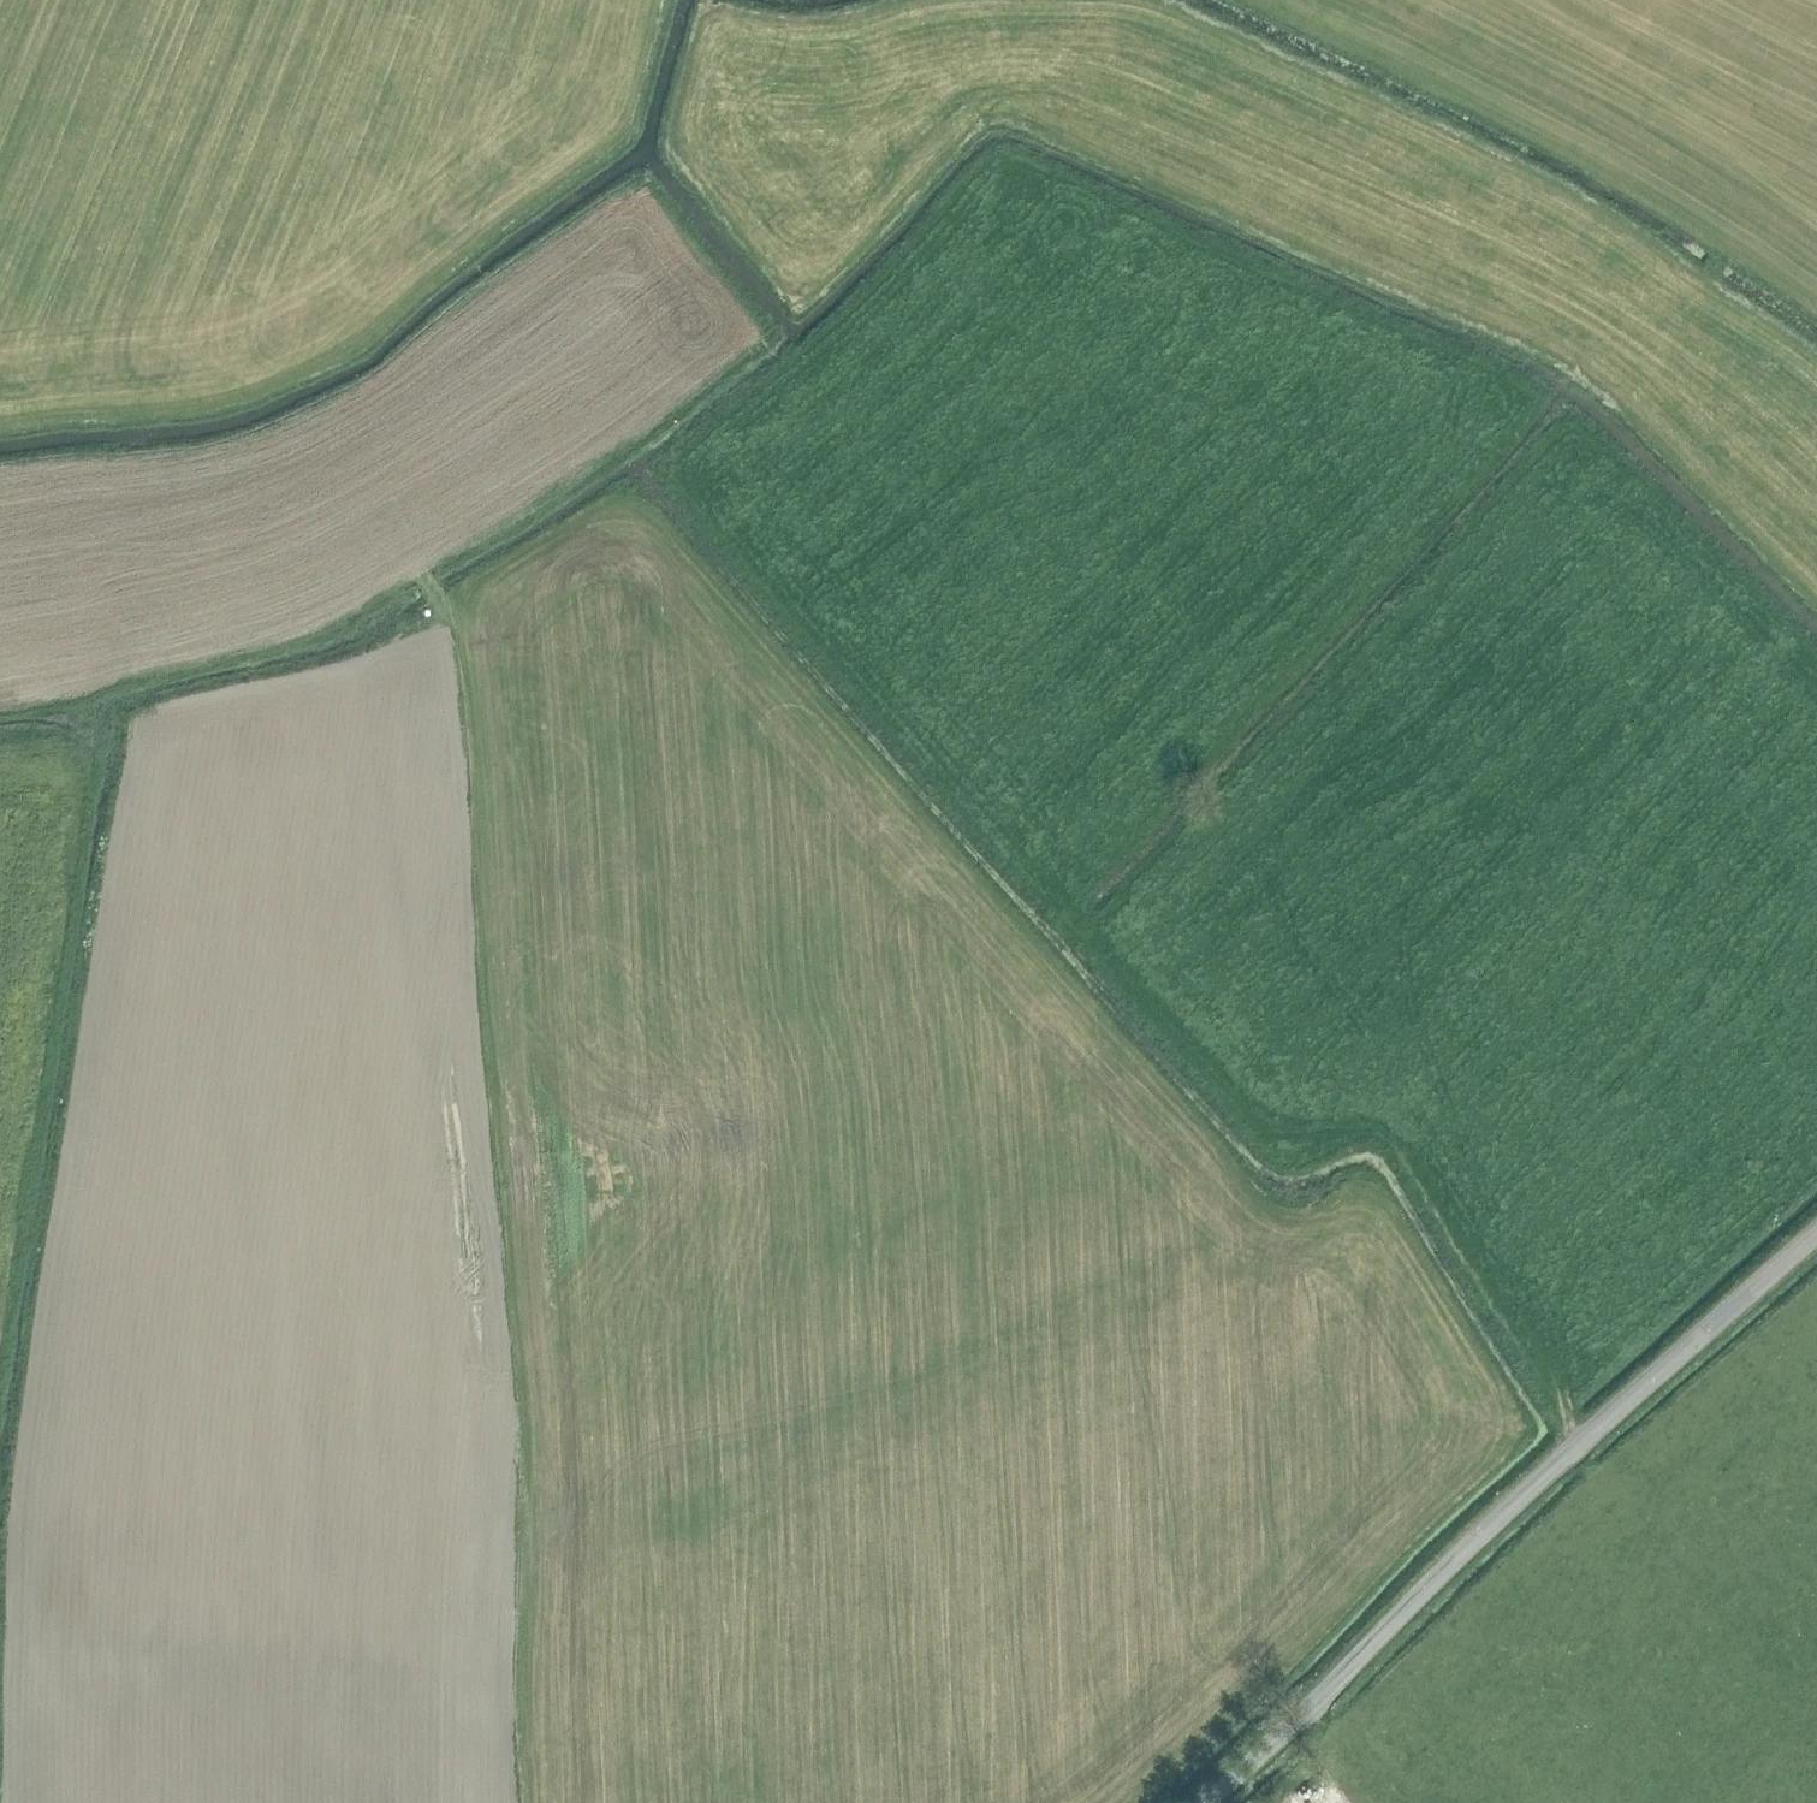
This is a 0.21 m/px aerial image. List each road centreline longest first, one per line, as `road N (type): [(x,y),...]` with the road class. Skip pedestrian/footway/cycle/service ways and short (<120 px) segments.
road 1 (unclassified): [(1205,1802),(1816,1241)]

